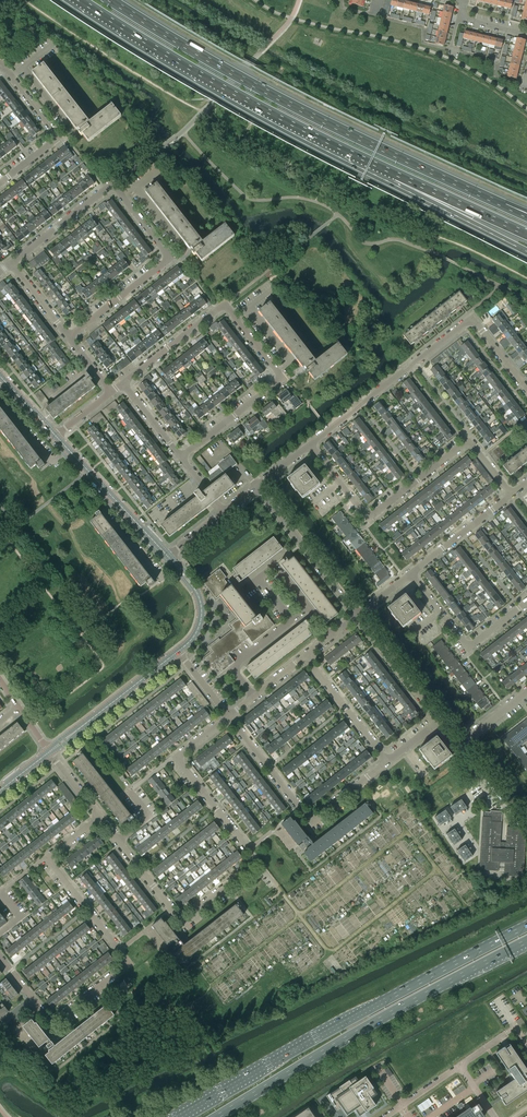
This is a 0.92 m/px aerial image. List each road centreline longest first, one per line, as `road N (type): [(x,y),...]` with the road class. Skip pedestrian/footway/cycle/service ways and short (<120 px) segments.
road 1 (motorway): [(505,206),(289,104),(111,0)]
road 2 (trunk): [(526,928),(182,1116)]
road 3 (motorway): [(81,0),(229,91),(397,175)]
road 4 (trunk): [(220,1116),(407,1003),(526,942)]
road 5 (track): [(216,982),(408,833),(464,906)]
road 6 (residential): [(41,1009),(55,1018),(125,962),(48,858)]
road 7 (residential): [(182,918),(258,862),(177,757)]
road 8 (track): [(275,883),(329,954),(437,870)]
road 9 (residential): [(181,457),(279,378),(225,302)]
road 10 (residential): [(68,336),(168,256),(113,187)]
road 11 (residential): [(311,445),(470,321)]
road 12 (tertiary): [(169,558),(54,434)]
road 13 (tertiary): [(49,752),(179,652)]
road 14 (residential): [(357,615),(257,486)]
road 15 (residential): [(253,697),(234,670),(310,610),(330,636)]
road 16 (residential): [(0,183),(54,137),(0,68)]
road 17 (motorway): [(397,175),(526,252)]
road 18 (motorway): [(397,175),(526,235)]
road 19 (residential): [(316,817),(309,818),(229,716)]
road 20 (residential): [(440,721),(357,615)]
road 21 (residential): [(387,762),(306,656)]
road 22 (residential): [(122,383),(225,302)]
road 23 (residential): [(118,841),(149,817),(129,791),(177,757)]
road 24 (residential): [(10,263),(113,187)]
road 25 (residential): [(412,573),(511,494)]
road 26 (residential): [(363,513),(468,443)]

